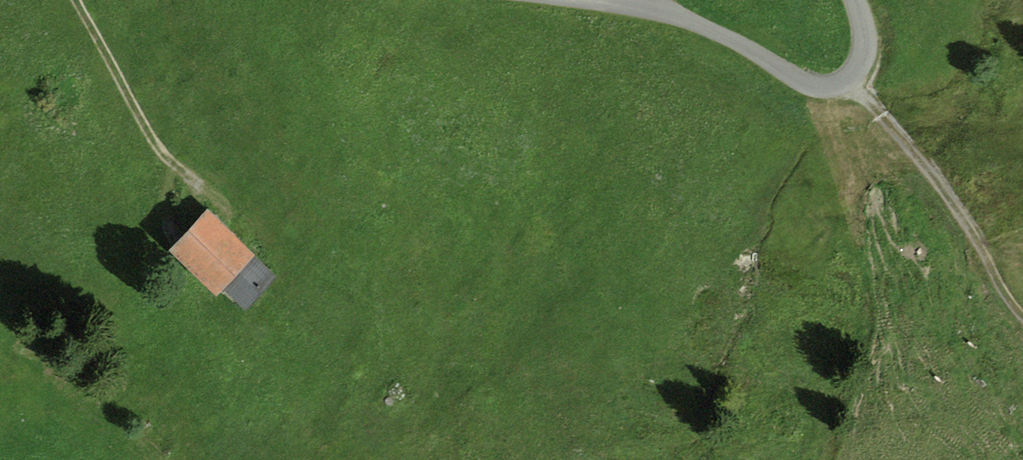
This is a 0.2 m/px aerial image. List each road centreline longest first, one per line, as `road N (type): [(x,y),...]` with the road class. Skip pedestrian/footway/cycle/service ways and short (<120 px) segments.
road 1 (unclassified): [(640,0),(843,91),(866,56),(859,0)]
road 2 (track): [(1022,313),(889,121),(843,91)]
road 3 (track): [(184,203),(75,0)]

